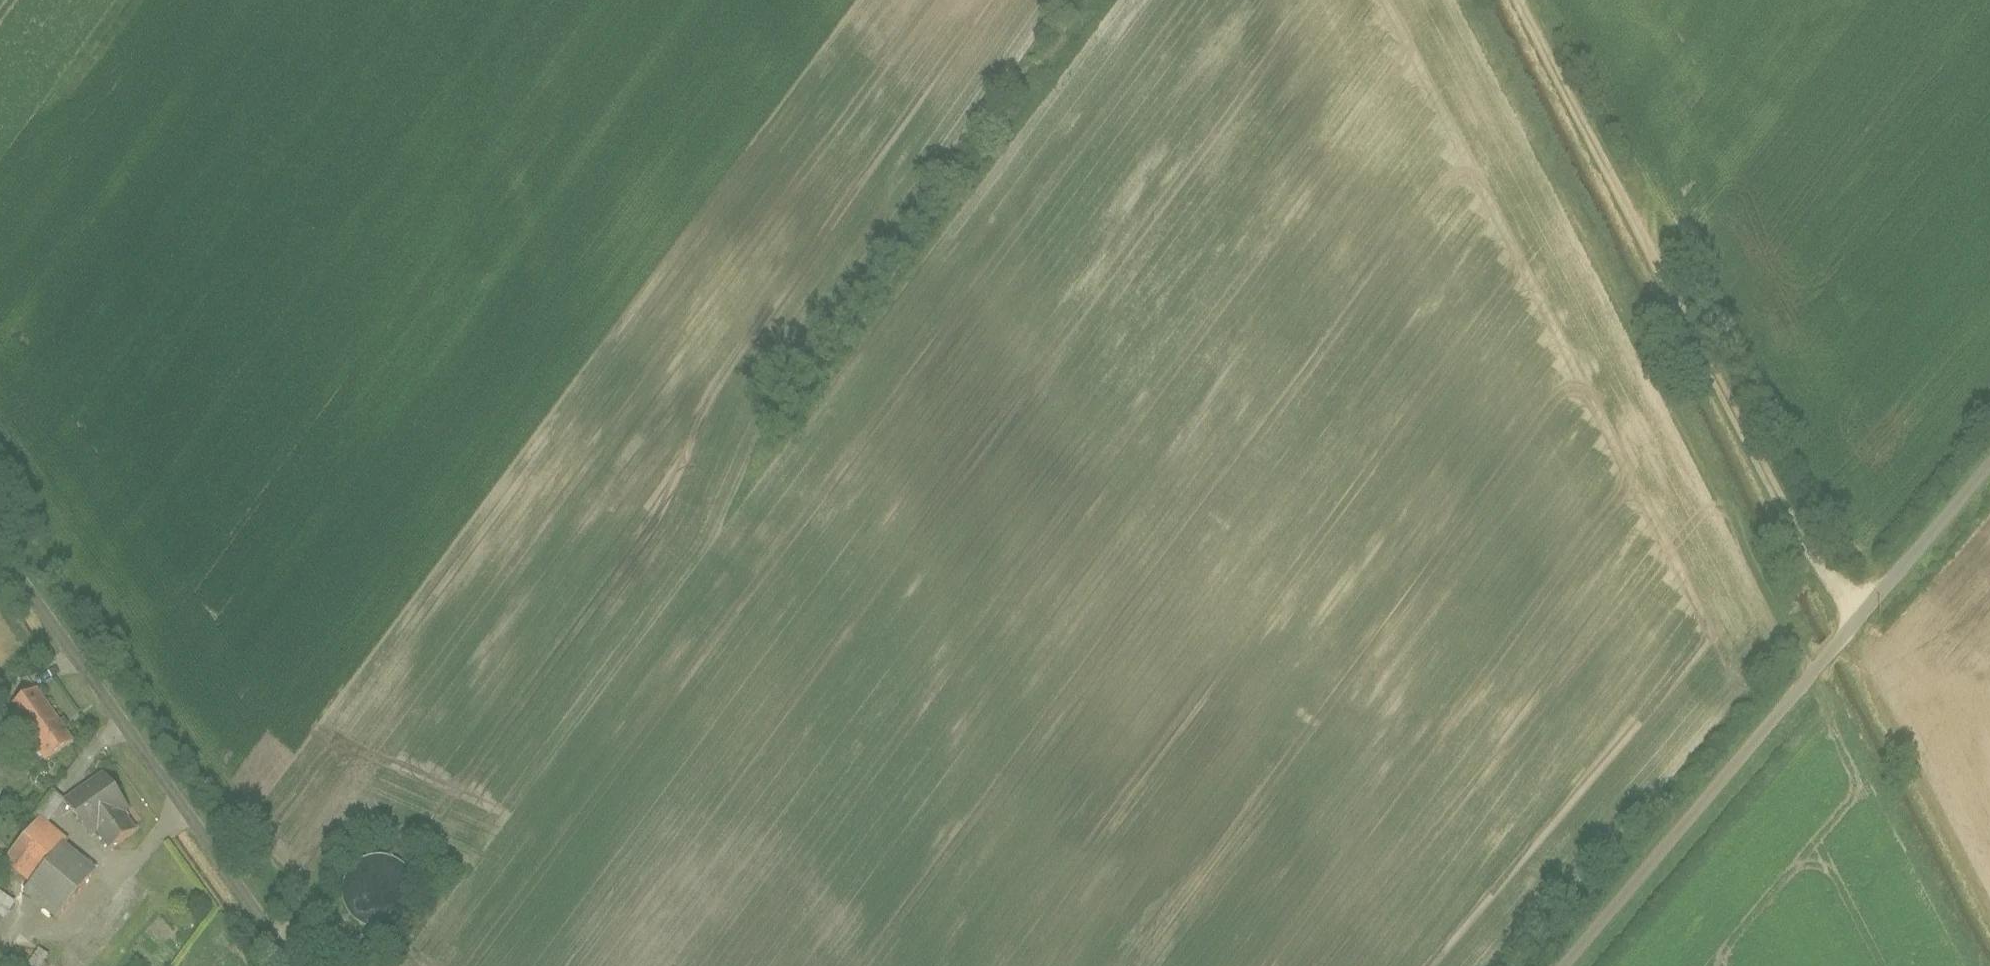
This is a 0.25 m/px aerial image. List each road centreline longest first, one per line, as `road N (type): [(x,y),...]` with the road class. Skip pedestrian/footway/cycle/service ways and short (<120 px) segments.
road 1 (track): [(1520,0),(1769,481),(1855,624)]
road 2 (unclassified): [(1565,965),(1989,466)]
road 3 (residential): [(294,965),(0,554)]

